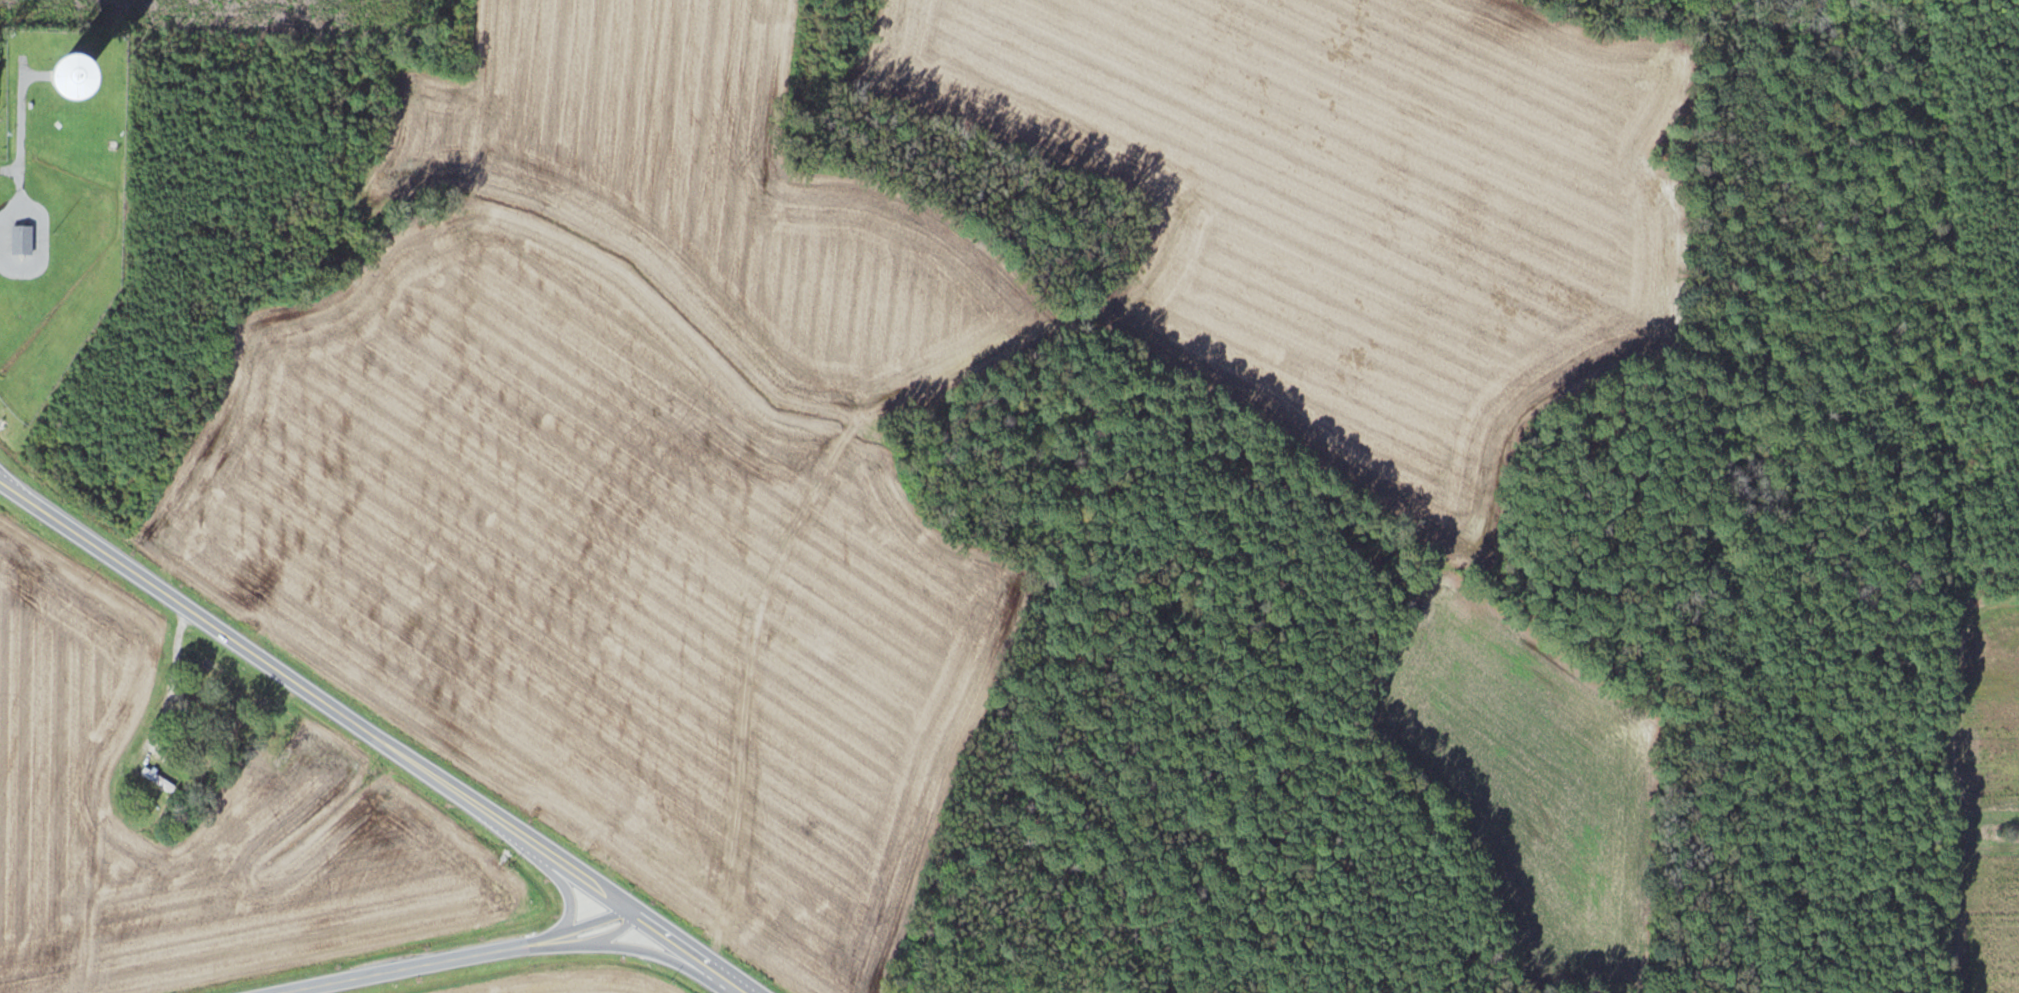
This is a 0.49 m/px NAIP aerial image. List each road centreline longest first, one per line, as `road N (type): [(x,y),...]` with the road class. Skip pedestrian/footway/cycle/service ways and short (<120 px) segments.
road 1 (primary): [(555,858),(9,489)]
road 2 (primary): [(277,992),(558,939)]
road 3 (primary): [(590,940),(711,966)]

